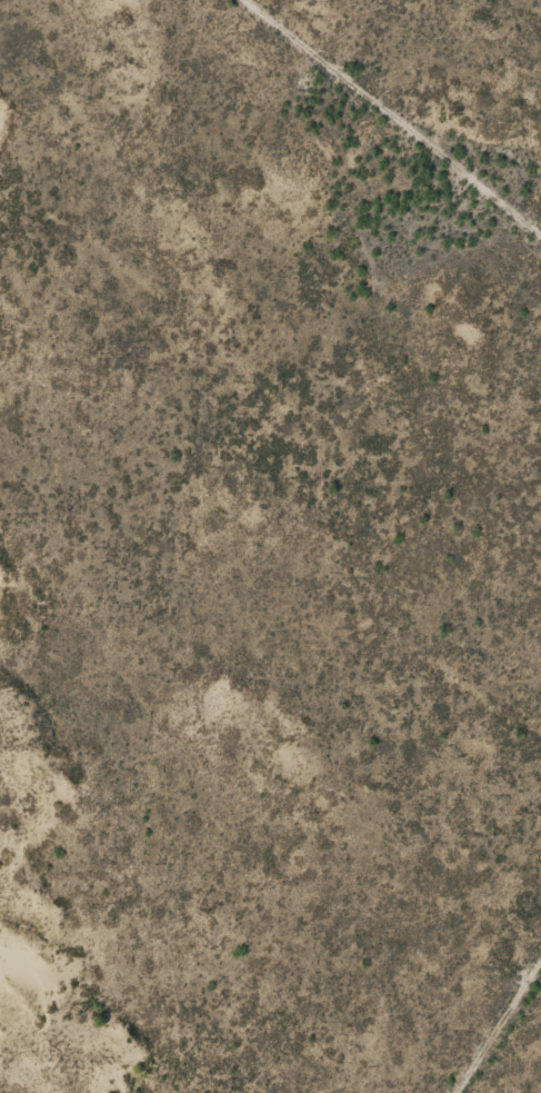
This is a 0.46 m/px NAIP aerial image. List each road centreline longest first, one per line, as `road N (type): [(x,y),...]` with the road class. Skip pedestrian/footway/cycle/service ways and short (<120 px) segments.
road 1 (track): [(256,0),(540,223)]

